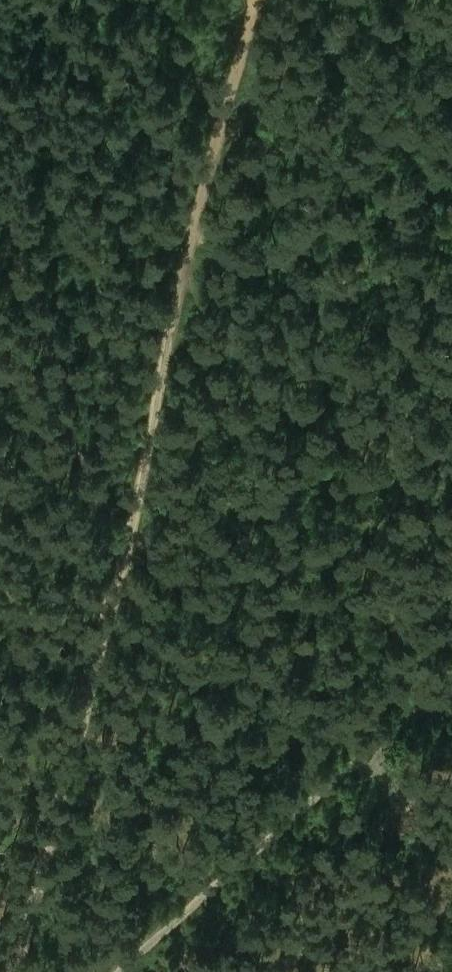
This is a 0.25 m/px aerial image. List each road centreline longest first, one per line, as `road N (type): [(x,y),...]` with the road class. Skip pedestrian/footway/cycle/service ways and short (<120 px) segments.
road 1 (track): [(275,0),(125,575)]
road 2 (track): [(122,971),(451,690)]
road 3 (track): [(125,575),(24,971)]
road 4 (track): [(0,202),(125,575)]

